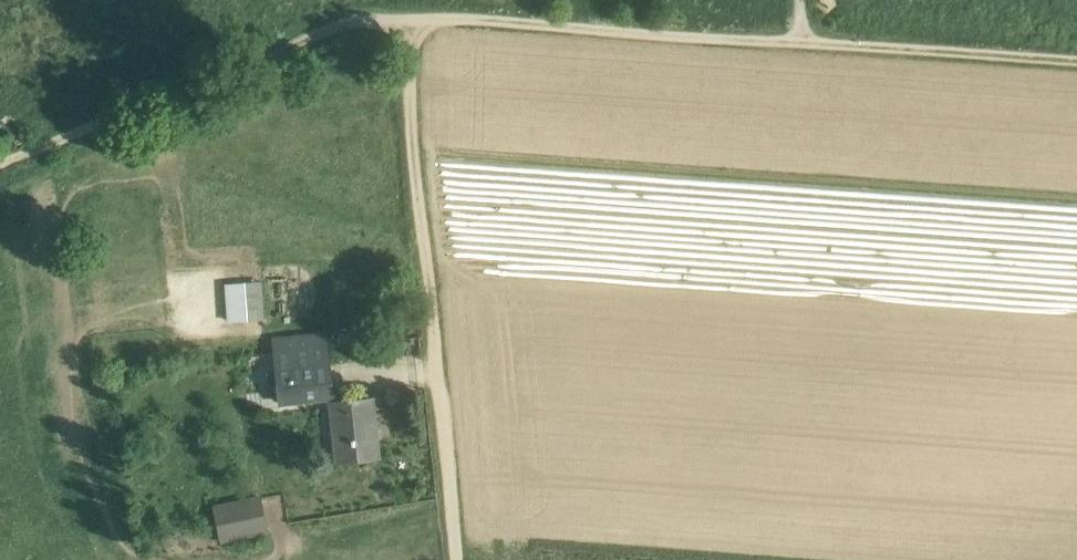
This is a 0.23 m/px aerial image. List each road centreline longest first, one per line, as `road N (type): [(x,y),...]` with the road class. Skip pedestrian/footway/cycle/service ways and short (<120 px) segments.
road 1 (track): [(0,165),(396,11),(799,41)]
road 2 (residential): [(396,11),(455,559)]
road 3 (track): [(799,41),(1076,61)]

